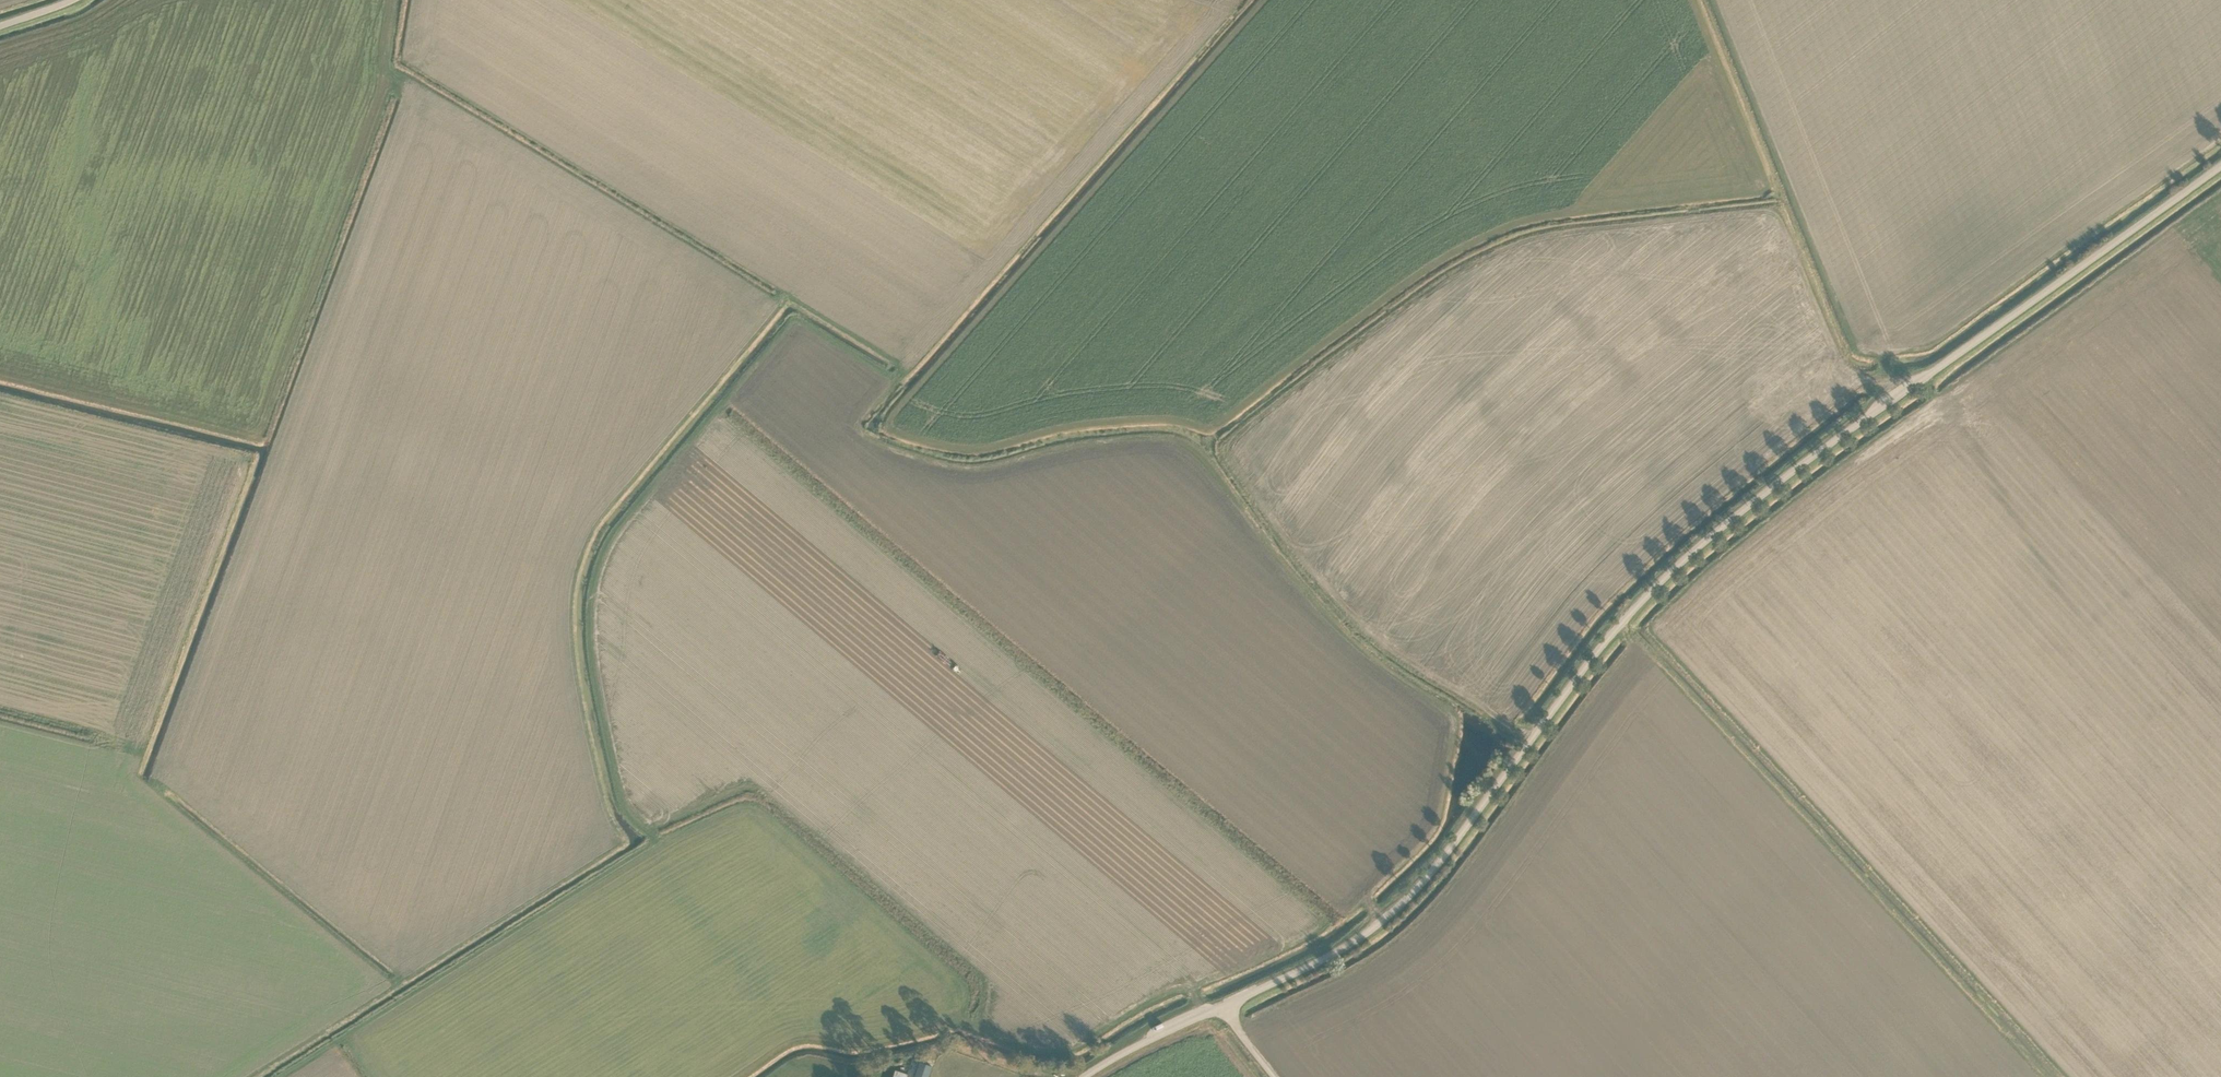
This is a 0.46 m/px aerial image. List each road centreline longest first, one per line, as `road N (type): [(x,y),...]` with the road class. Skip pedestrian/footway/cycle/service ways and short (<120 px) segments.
road 1 (tertiary): [(1085,1076),(1379,931),(1419,899),(1643,603),(1802,469),(2220,165)]

